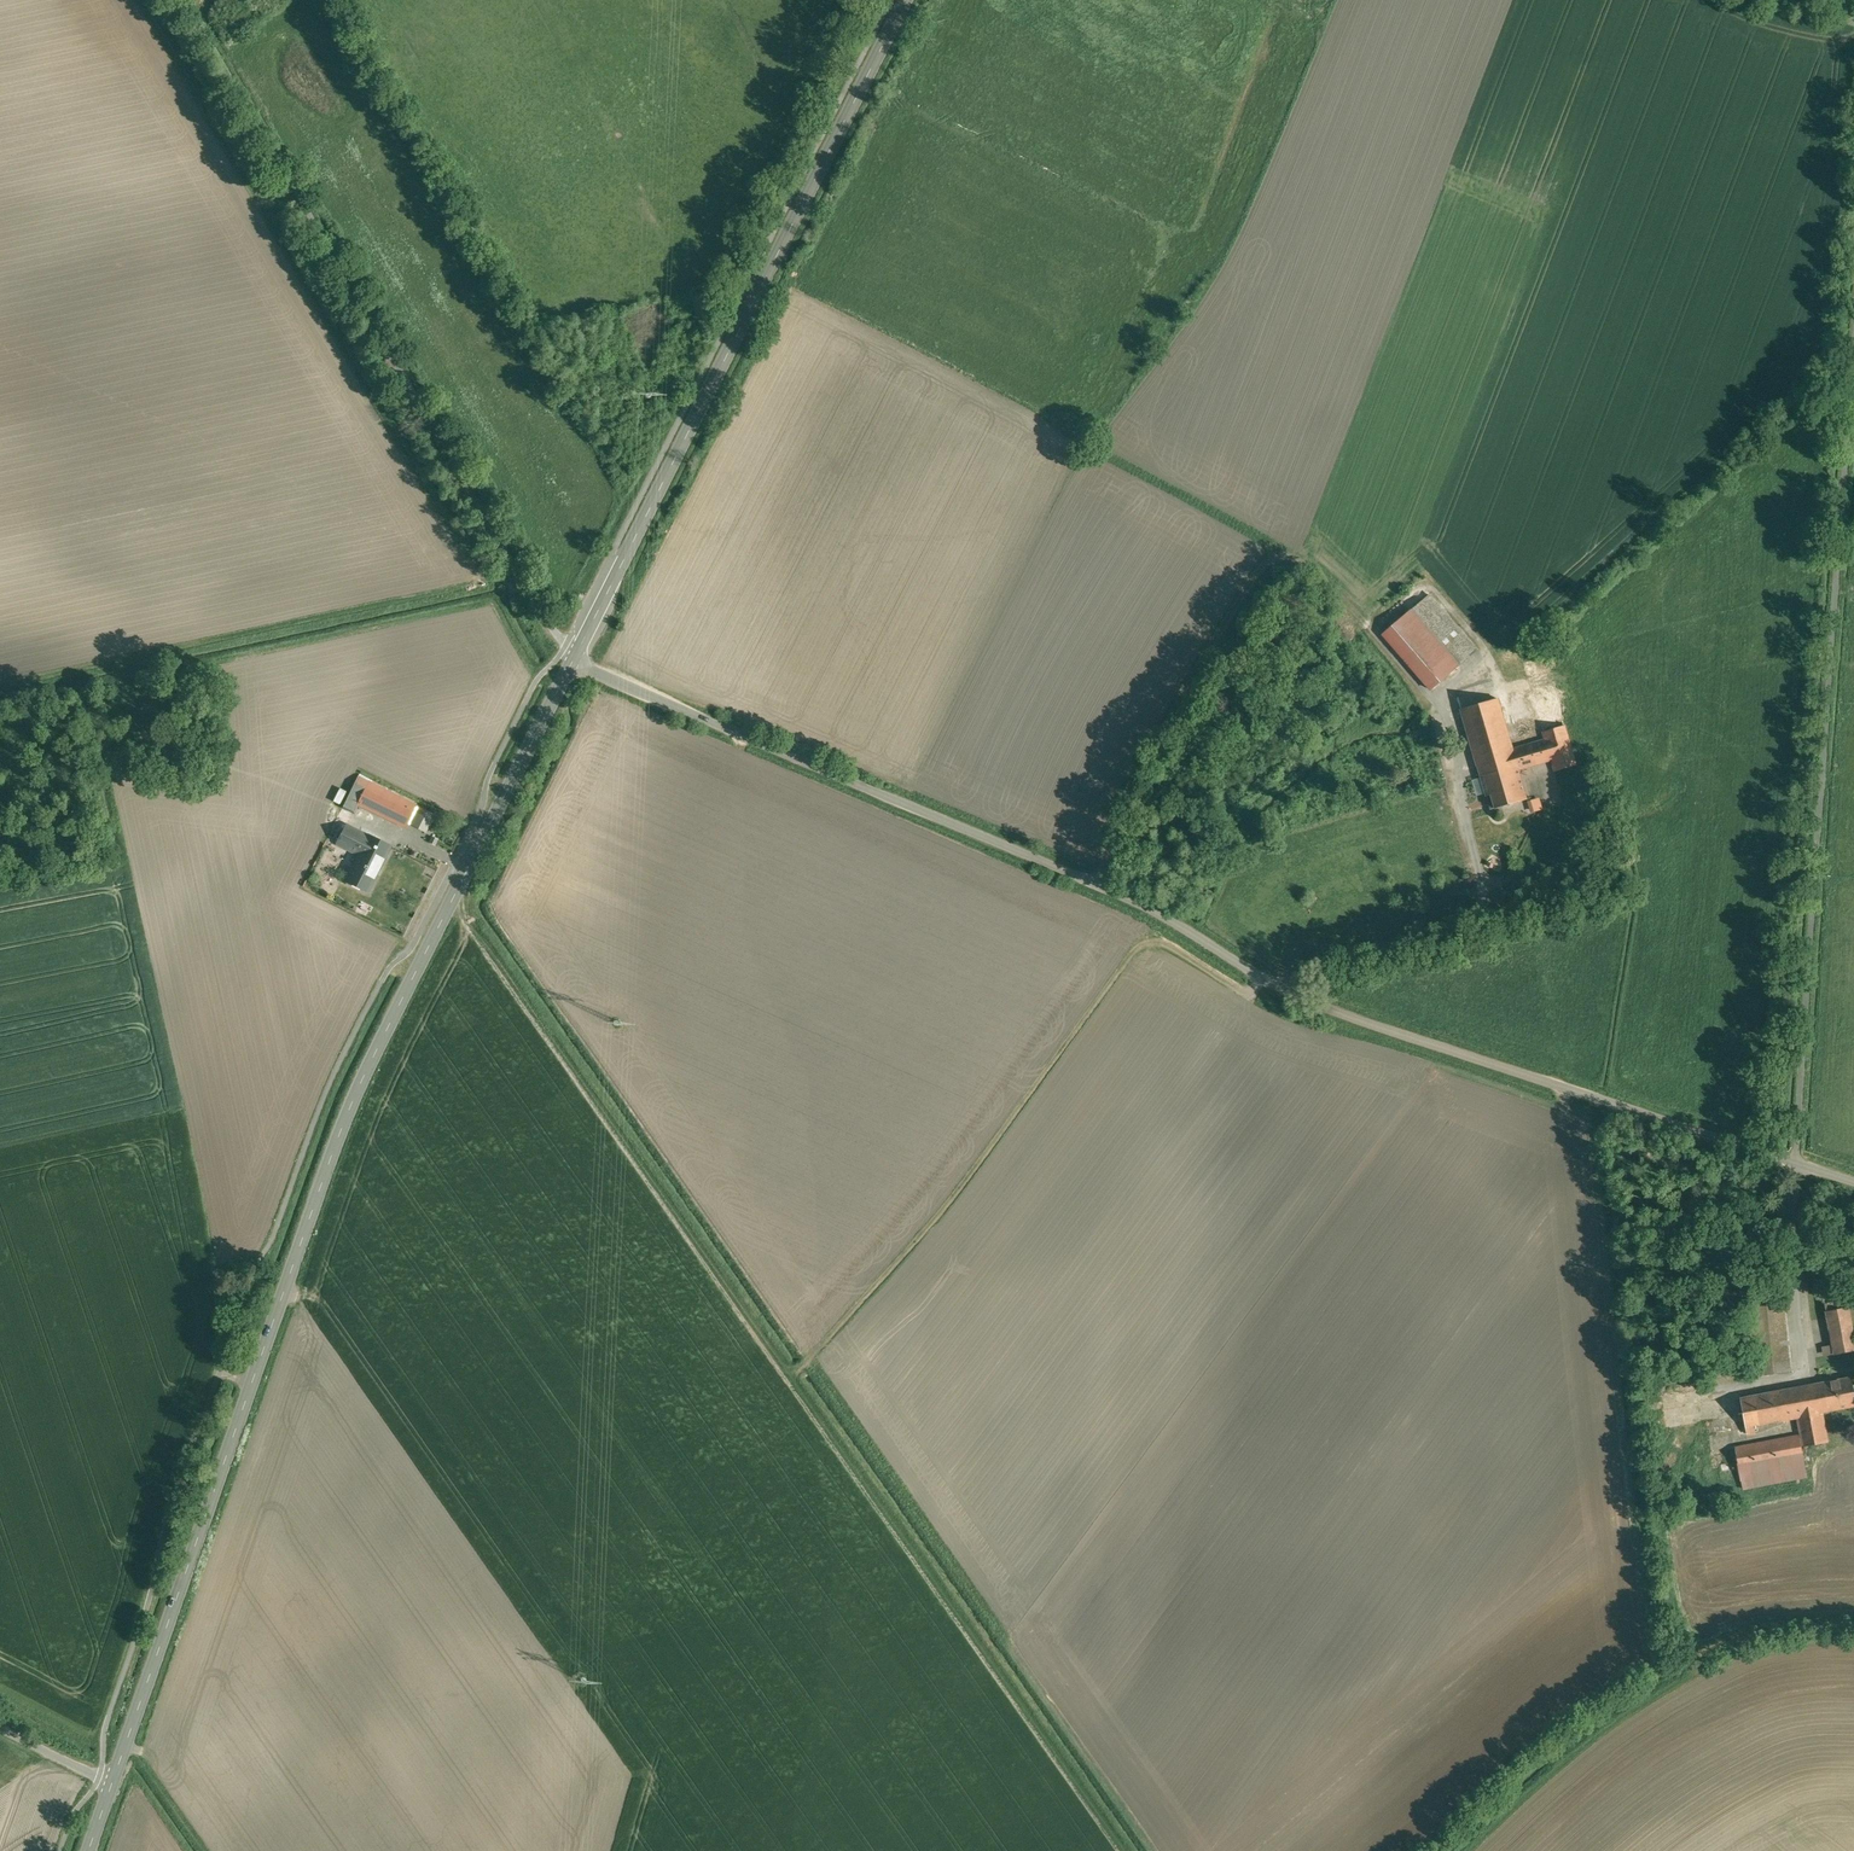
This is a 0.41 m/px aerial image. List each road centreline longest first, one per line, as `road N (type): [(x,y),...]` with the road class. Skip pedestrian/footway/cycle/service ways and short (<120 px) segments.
road 1 (unclassified): [(572,664),(882,784),(1093,883),(1311,1003),(1793,1157)]
road 2 (tertiary): [(572,664),(348,1117),(112,1786)]
road 3 (unclassified): [(1853,349),(1793,1157)]
road 4 (unclassified): [(185,0),(551,629),(578,650)]
road 5 (tertiary): [(907,0),(578,650)]
road 6 (unclassified): [(0,1727),(112,1786)]

